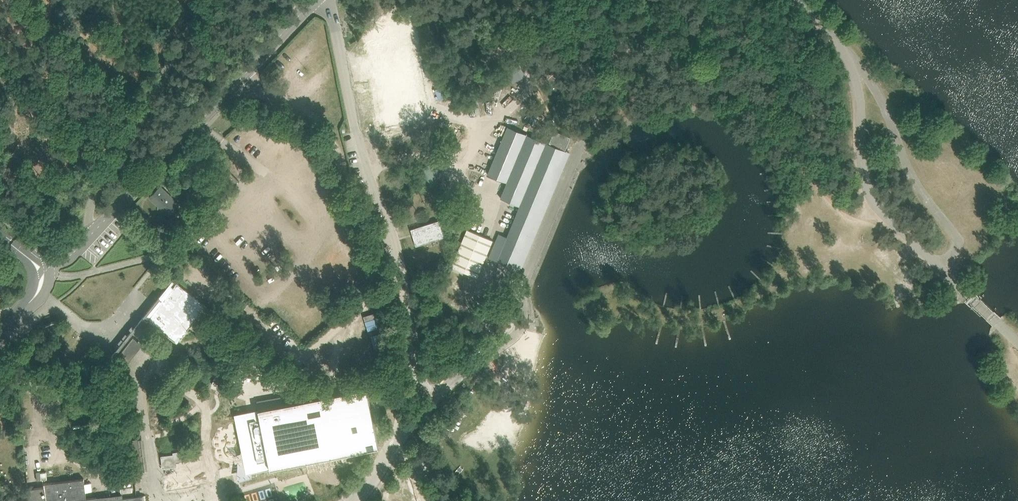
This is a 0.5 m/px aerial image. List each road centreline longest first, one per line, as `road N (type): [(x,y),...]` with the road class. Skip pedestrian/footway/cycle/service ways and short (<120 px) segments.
road 1 (unclassified): [(49,268),(67,259),(236,83)]
road 2 (unclassified): [(940,267),(955,252),(956,235),(920,194),(869,78),(855,70)]
road 3 (unclassified): [(940,267),(867,190),(855,70)]
road 4 (unclassified): [(374,185),(331,0)]
road 5 (unclassified): [(374,185),(291,106),(236,83)]

